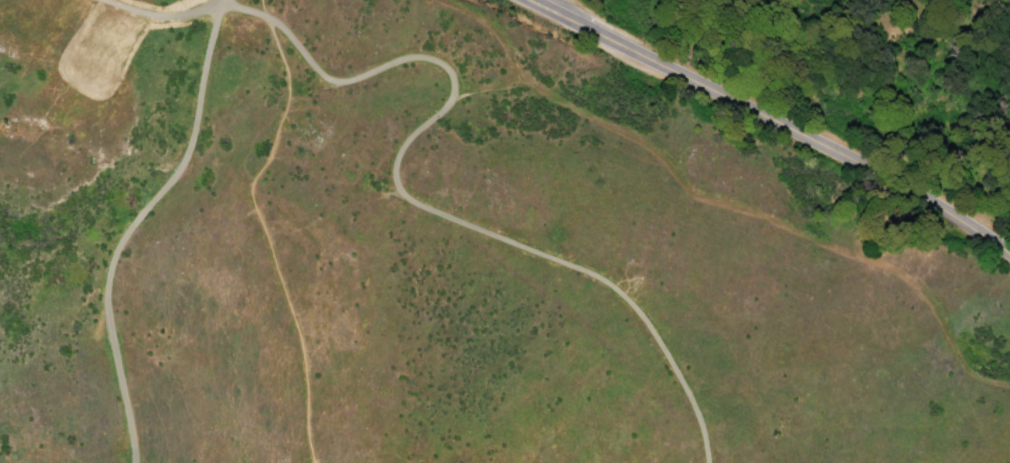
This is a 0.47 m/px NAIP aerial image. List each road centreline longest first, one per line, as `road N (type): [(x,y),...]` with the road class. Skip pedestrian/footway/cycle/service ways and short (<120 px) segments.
road 1 (track): [(255,25),(331,86),(419,52),(447,64),(449,106),(402,148),(395,188),(584,268),(631,301),(701,416),(710,462)]
road 2 (secondary): [(527,0),(941,209),(1009,255)]
road 3 (track): [(133,462),(110,330),(111,248),(169,177),(196,122),(216,0)]

